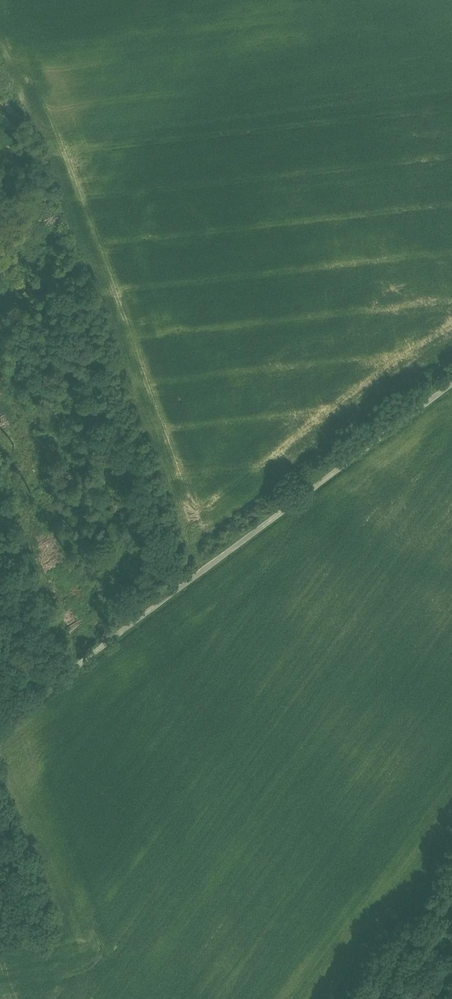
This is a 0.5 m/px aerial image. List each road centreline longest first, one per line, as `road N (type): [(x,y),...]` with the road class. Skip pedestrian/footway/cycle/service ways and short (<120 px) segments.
road 1 (track): [(0,724),(451,390)]

